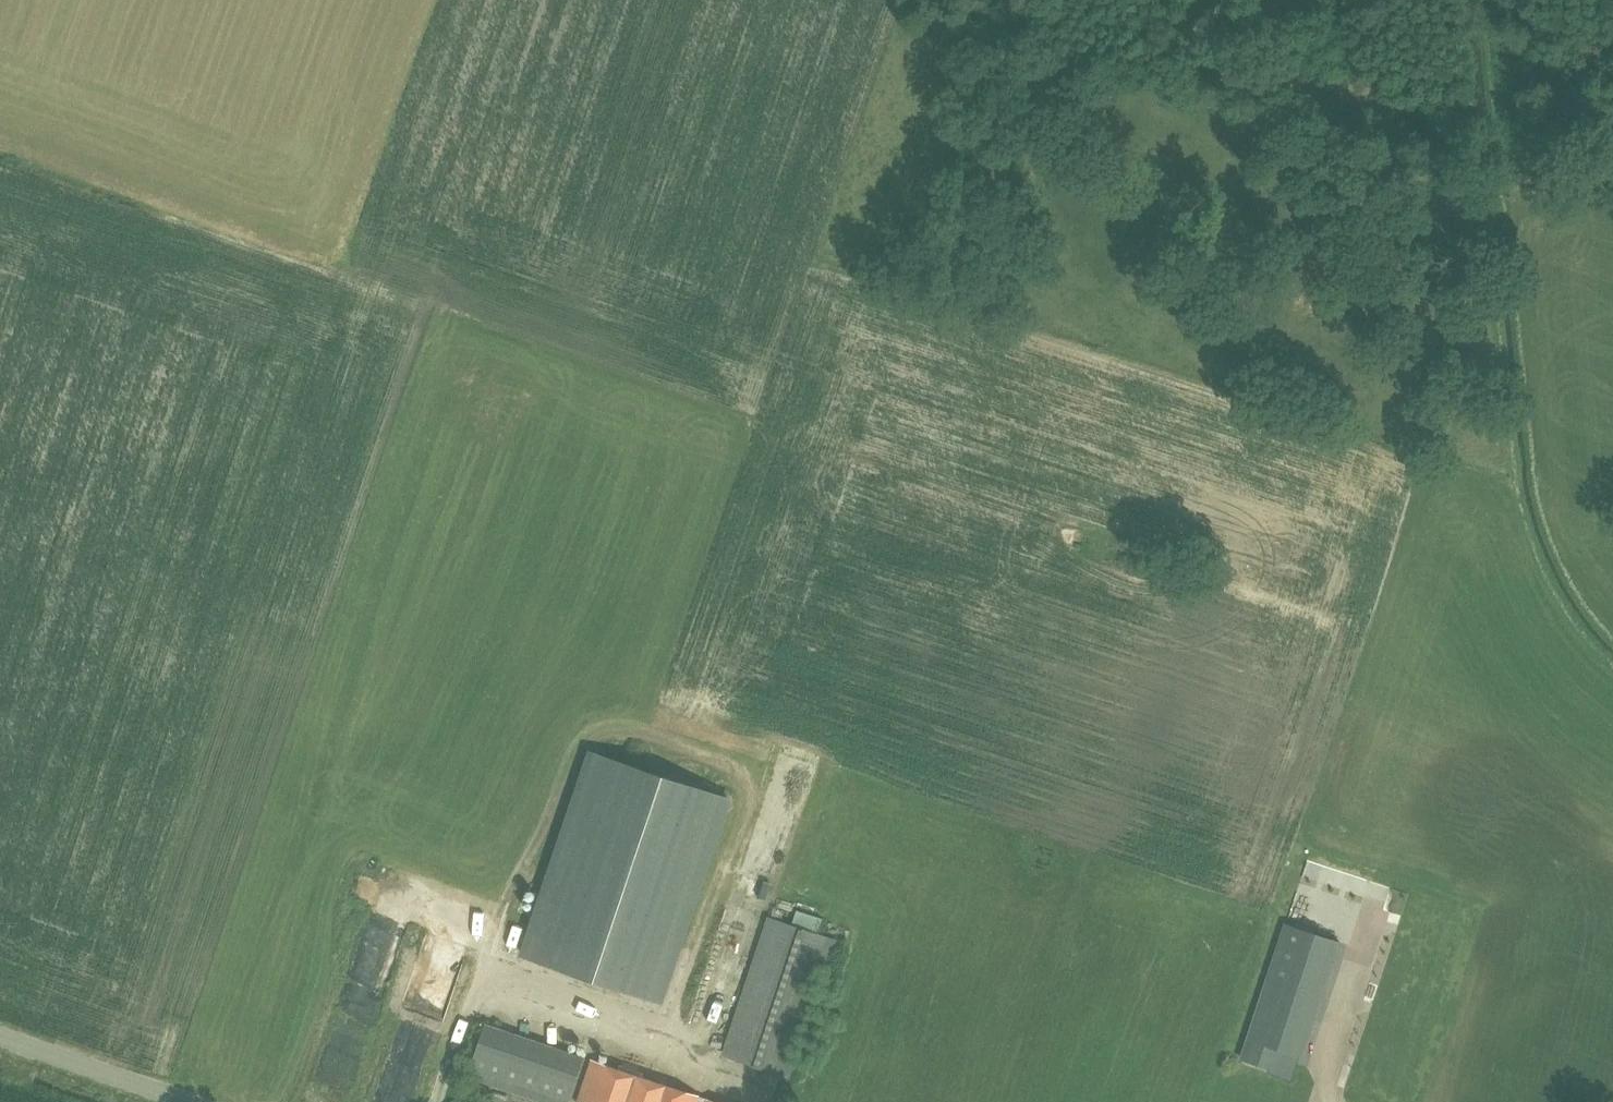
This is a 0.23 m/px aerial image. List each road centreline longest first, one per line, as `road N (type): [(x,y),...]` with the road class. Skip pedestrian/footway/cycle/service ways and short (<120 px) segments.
road 1 (unclassified): [(187,1101),(0,1037)]

